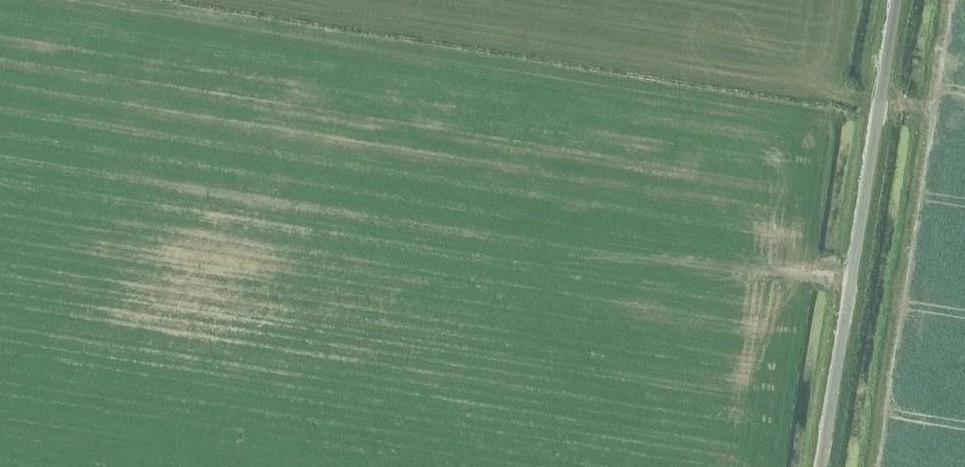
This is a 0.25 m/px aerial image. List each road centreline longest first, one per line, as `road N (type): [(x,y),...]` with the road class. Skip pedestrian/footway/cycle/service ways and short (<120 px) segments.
road 1 (unclassified): [(817,466),(893,0)]

